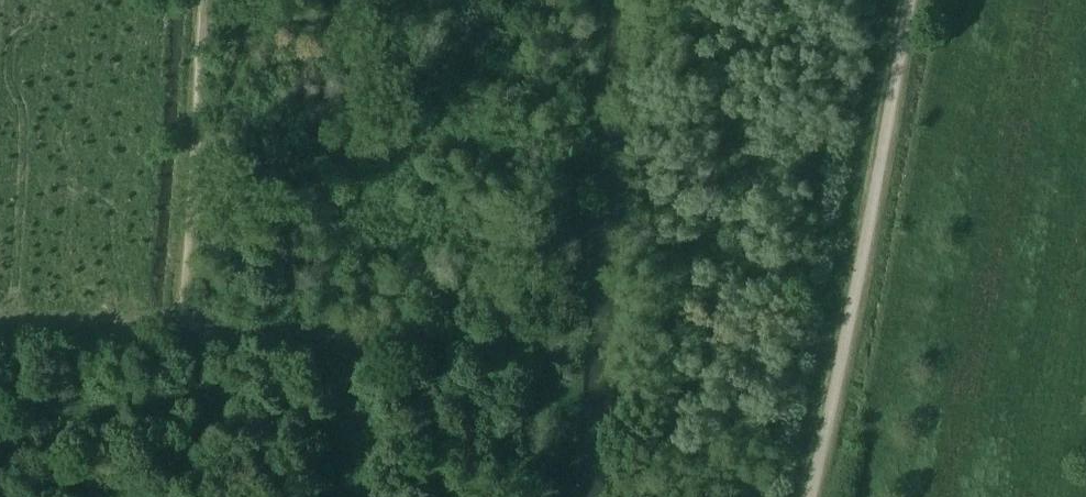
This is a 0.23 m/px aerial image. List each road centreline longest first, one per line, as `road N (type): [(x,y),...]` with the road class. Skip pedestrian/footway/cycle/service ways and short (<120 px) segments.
road 1 (track): [(910,0),(812,496)]

